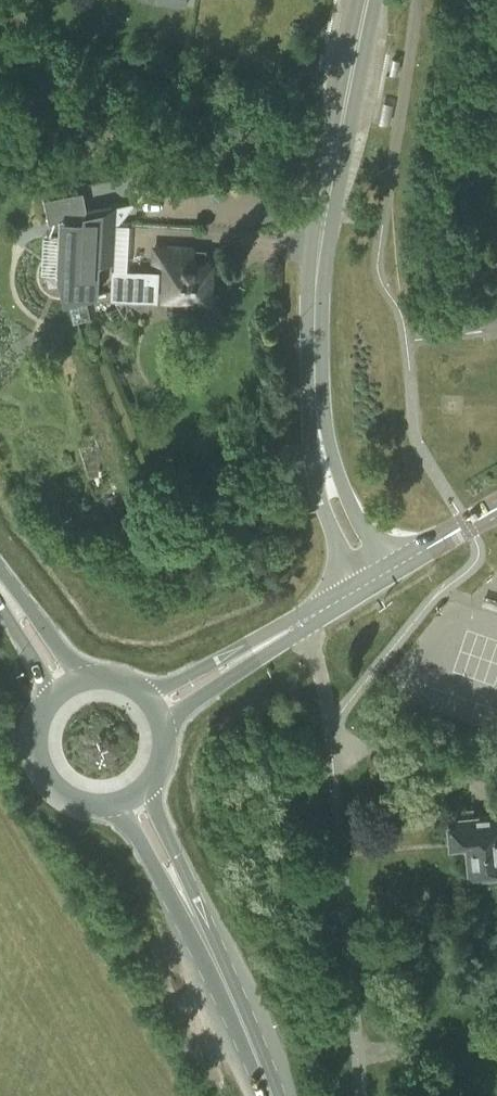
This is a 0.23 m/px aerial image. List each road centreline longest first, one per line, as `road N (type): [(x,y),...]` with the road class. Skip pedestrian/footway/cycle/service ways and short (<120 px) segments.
road 1 (tertiary): [(372,583),(348,538),(321,451),(315,327),(325,213),(367,0)]
road 2 (primary): [(271,1095),(242,1020),(128,796)]
road 3 (primary): [(67,686),(38,719),(34,740),(48,781),(85,803),(128,796)]
road 4 (secondary): [(154,715),(307,620)]
road 5 (unclassified): [(307,620),(333,752)]

